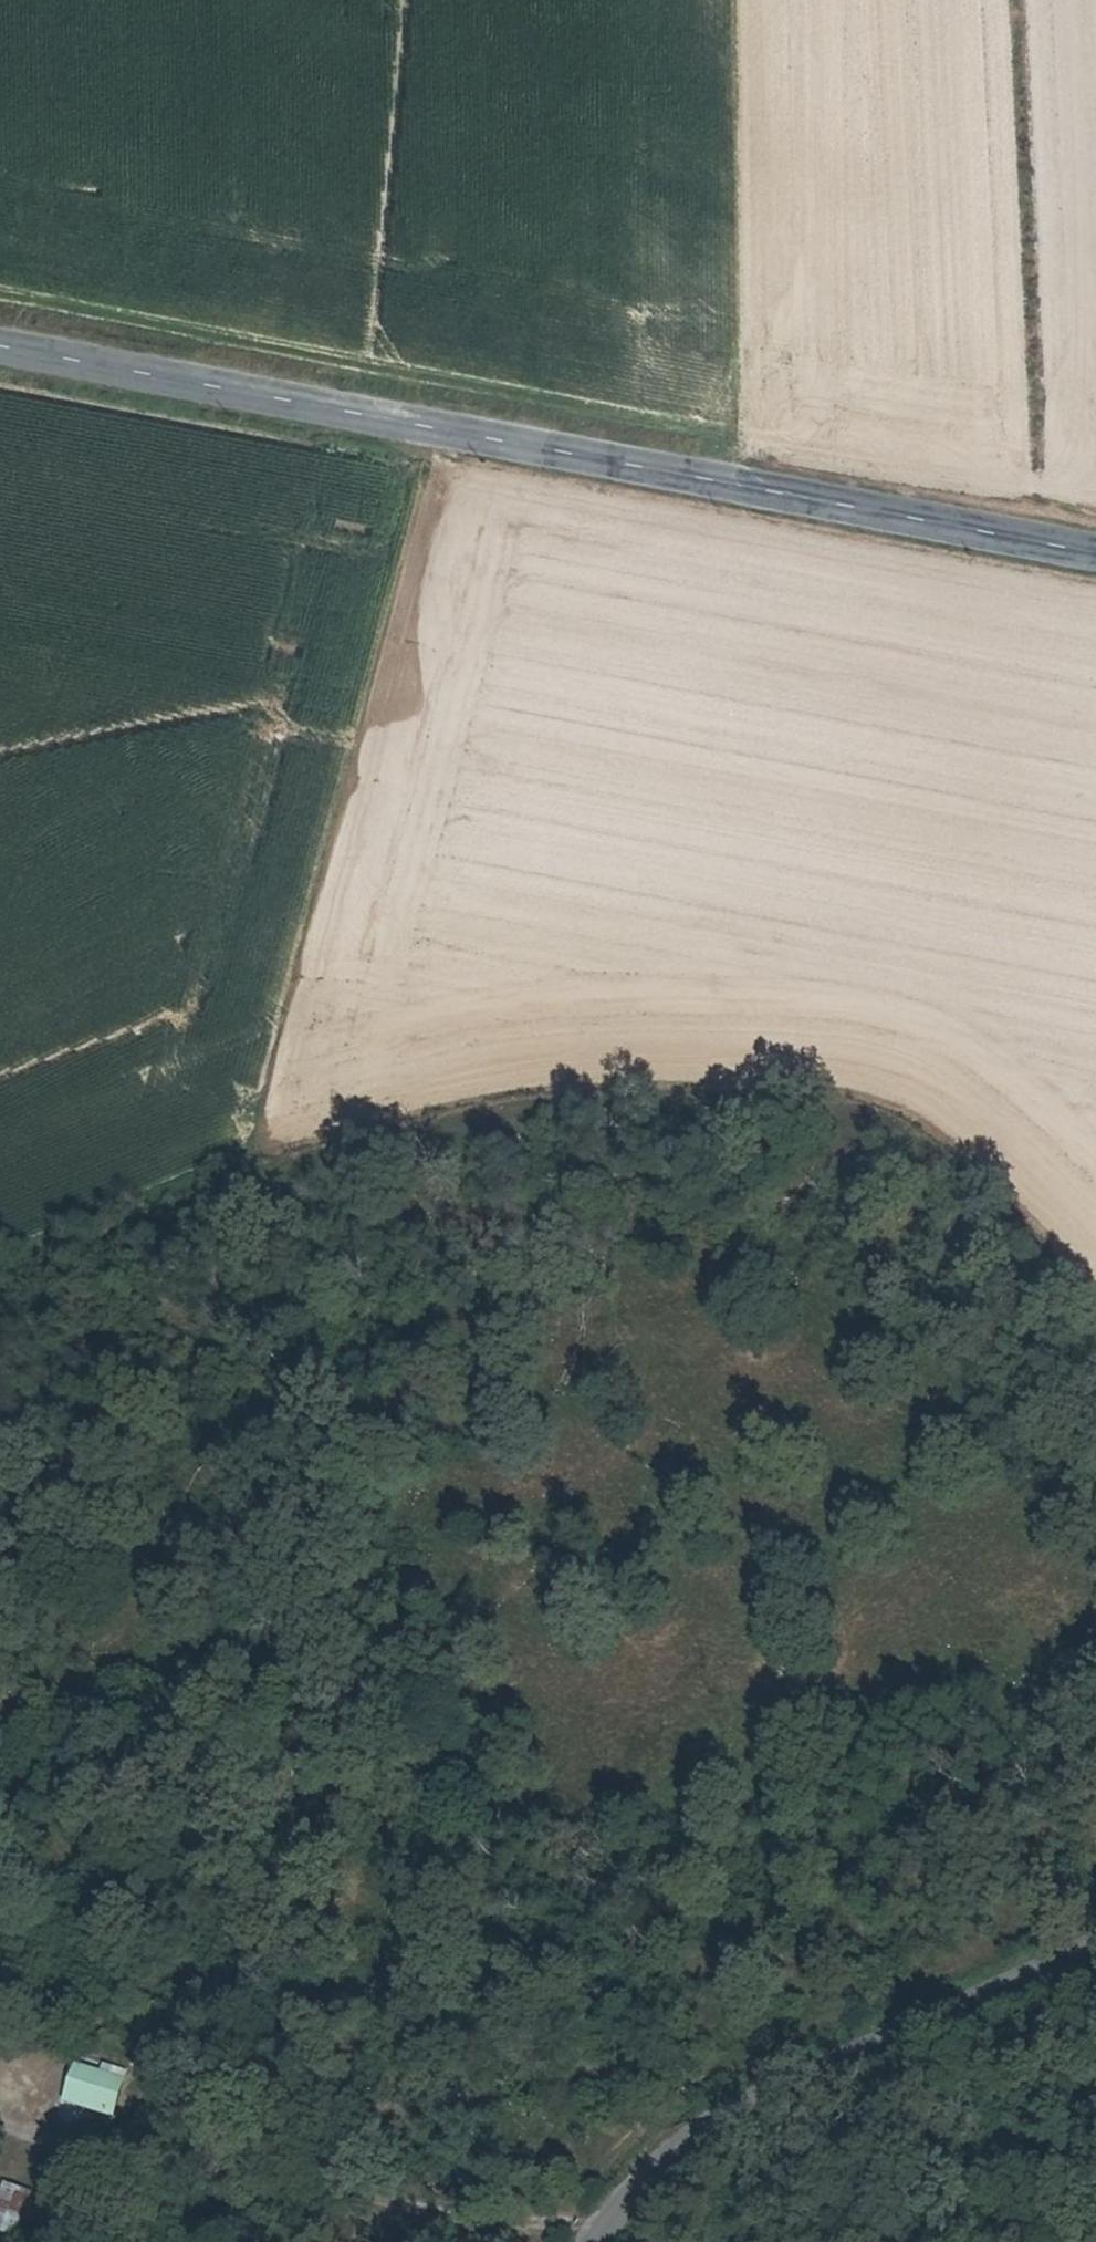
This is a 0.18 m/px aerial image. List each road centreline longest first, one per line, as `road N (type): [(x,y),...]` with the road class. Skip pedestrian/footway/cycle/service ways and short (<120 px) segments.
road 1 (secondary): [(0,346),(1095,551)]
road 2 (unclassified): [(592,2241),(602,2223),(714,2132),(1095,1931)]

